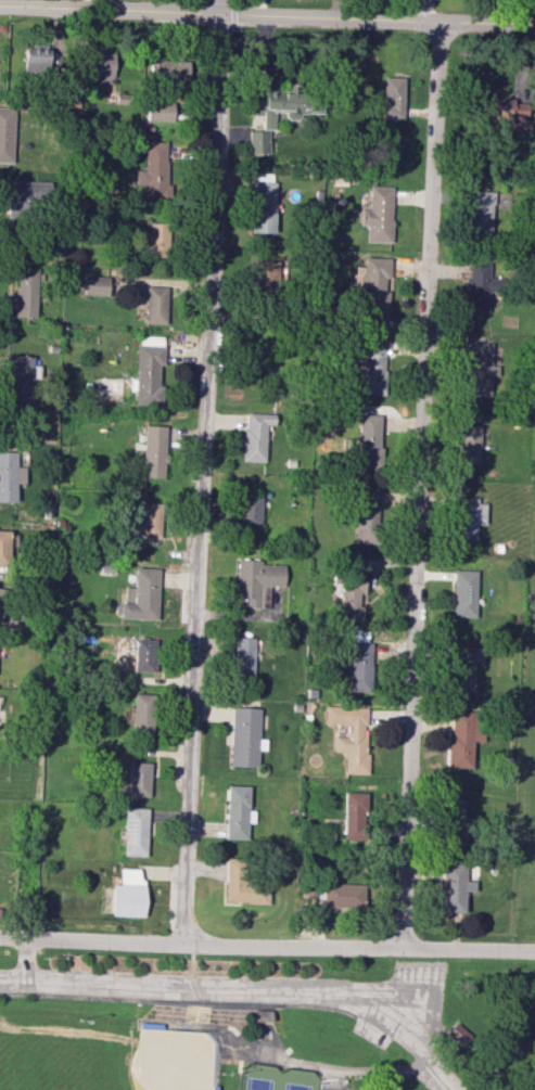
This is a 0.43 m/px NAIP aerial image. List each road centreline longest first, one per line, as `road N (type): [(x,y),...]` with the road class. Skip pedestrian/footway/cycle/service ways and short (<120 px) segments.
road 1 (residential): [(182,945),(218,0)]
road 2 (residential): [(436,22),(398,949)]
road 3 (tertiary): [(534,25),(0,6)]
road 4 (residential): [(534,952),(0,937)]

